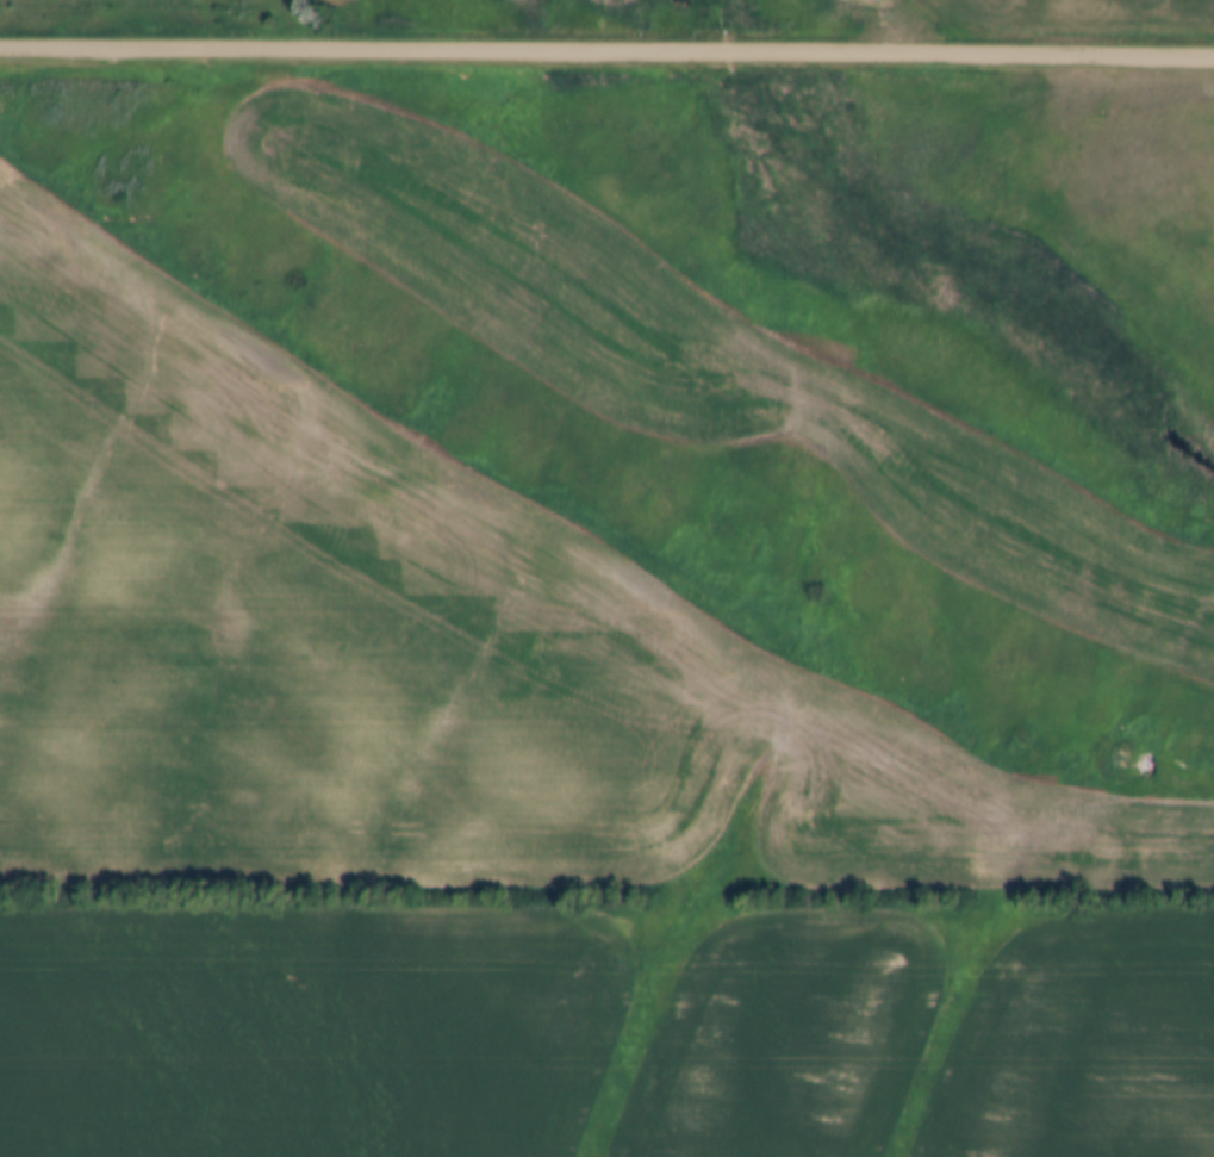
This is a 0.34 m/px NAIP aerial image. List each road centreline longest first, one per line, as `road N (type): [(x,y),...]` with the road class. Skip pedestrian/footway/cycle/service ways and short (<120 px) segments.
road 1 (residential): [(0,48),(1213,54)]

